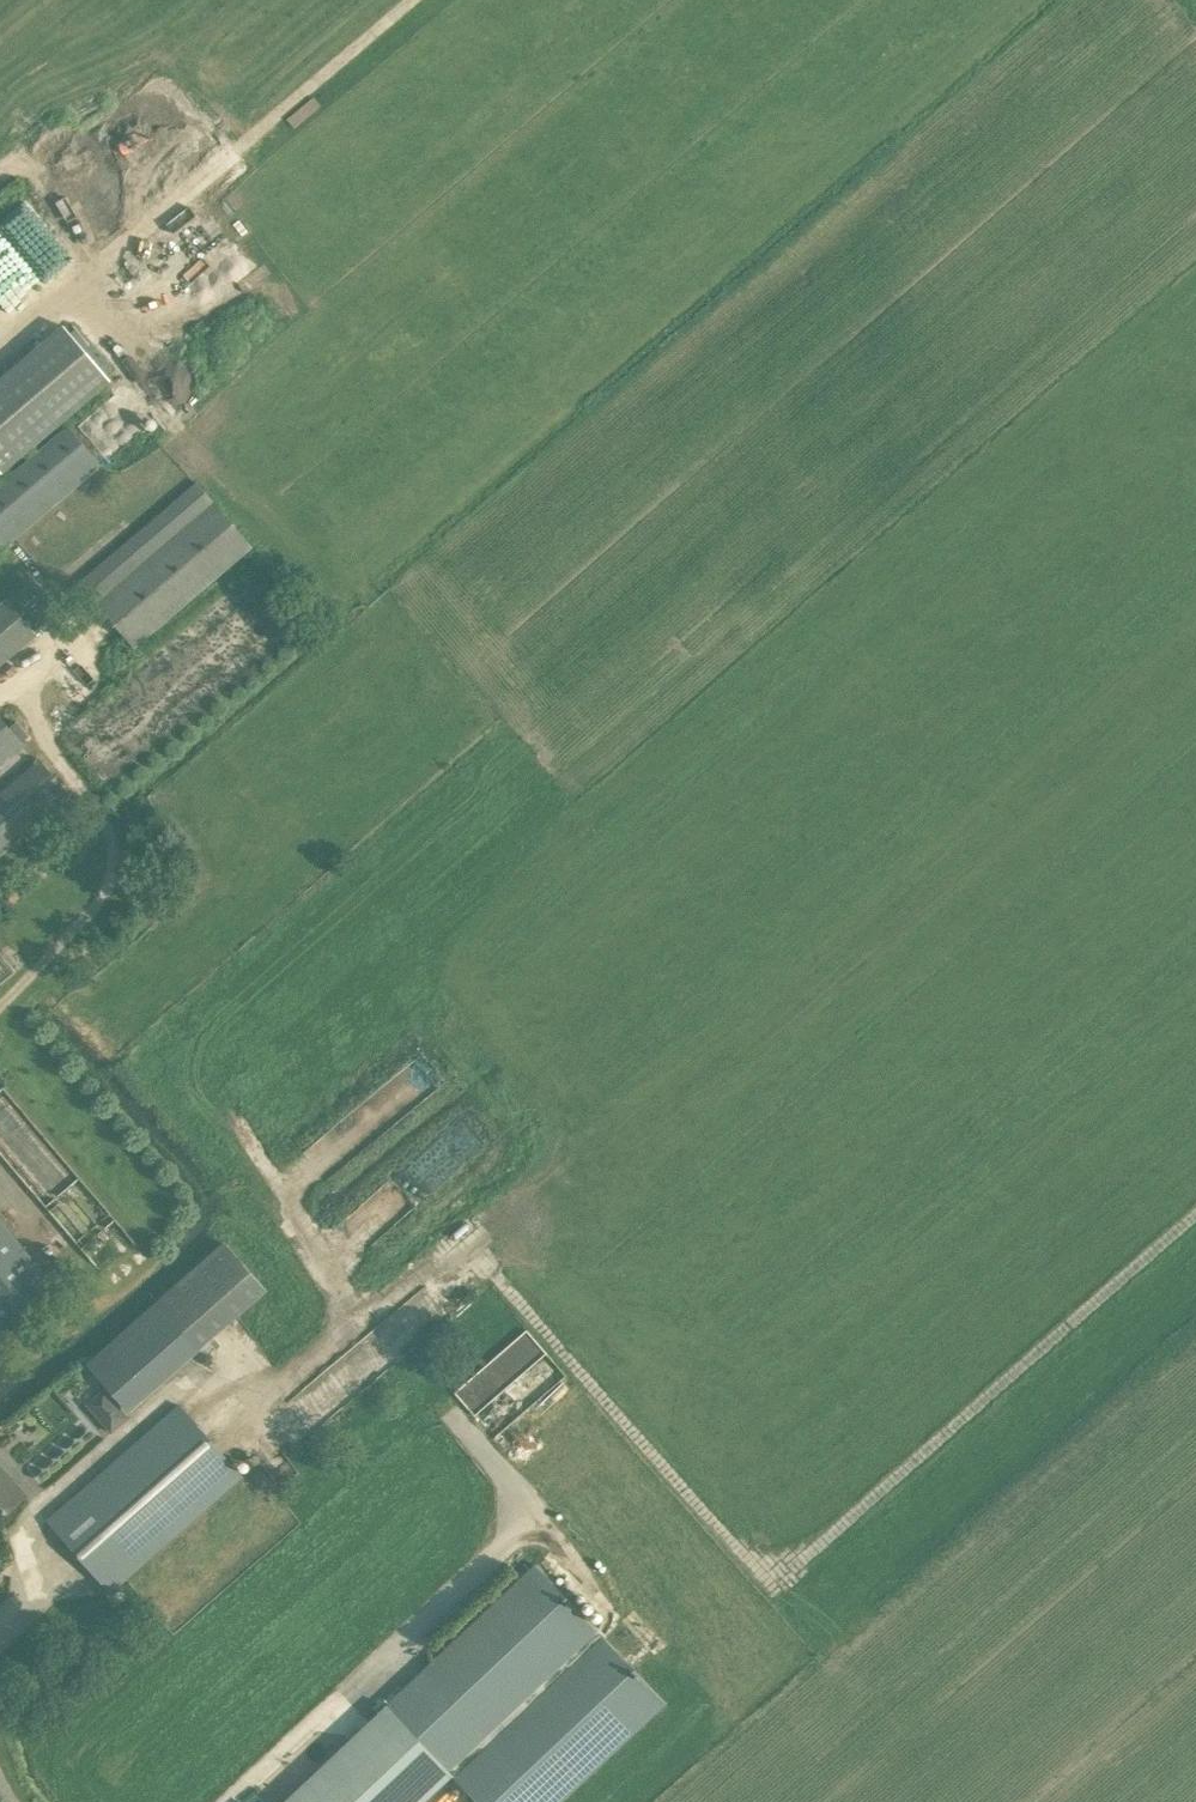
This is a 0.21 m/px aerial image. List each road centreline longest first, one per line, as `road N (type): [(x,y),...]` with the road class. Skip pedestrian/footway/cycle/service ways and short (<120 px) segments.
road 1 (track): [(451,1248),(491,1267),(773,1585),(1195,1216)]
road 2 (track): [(0,351),(414,0)]

